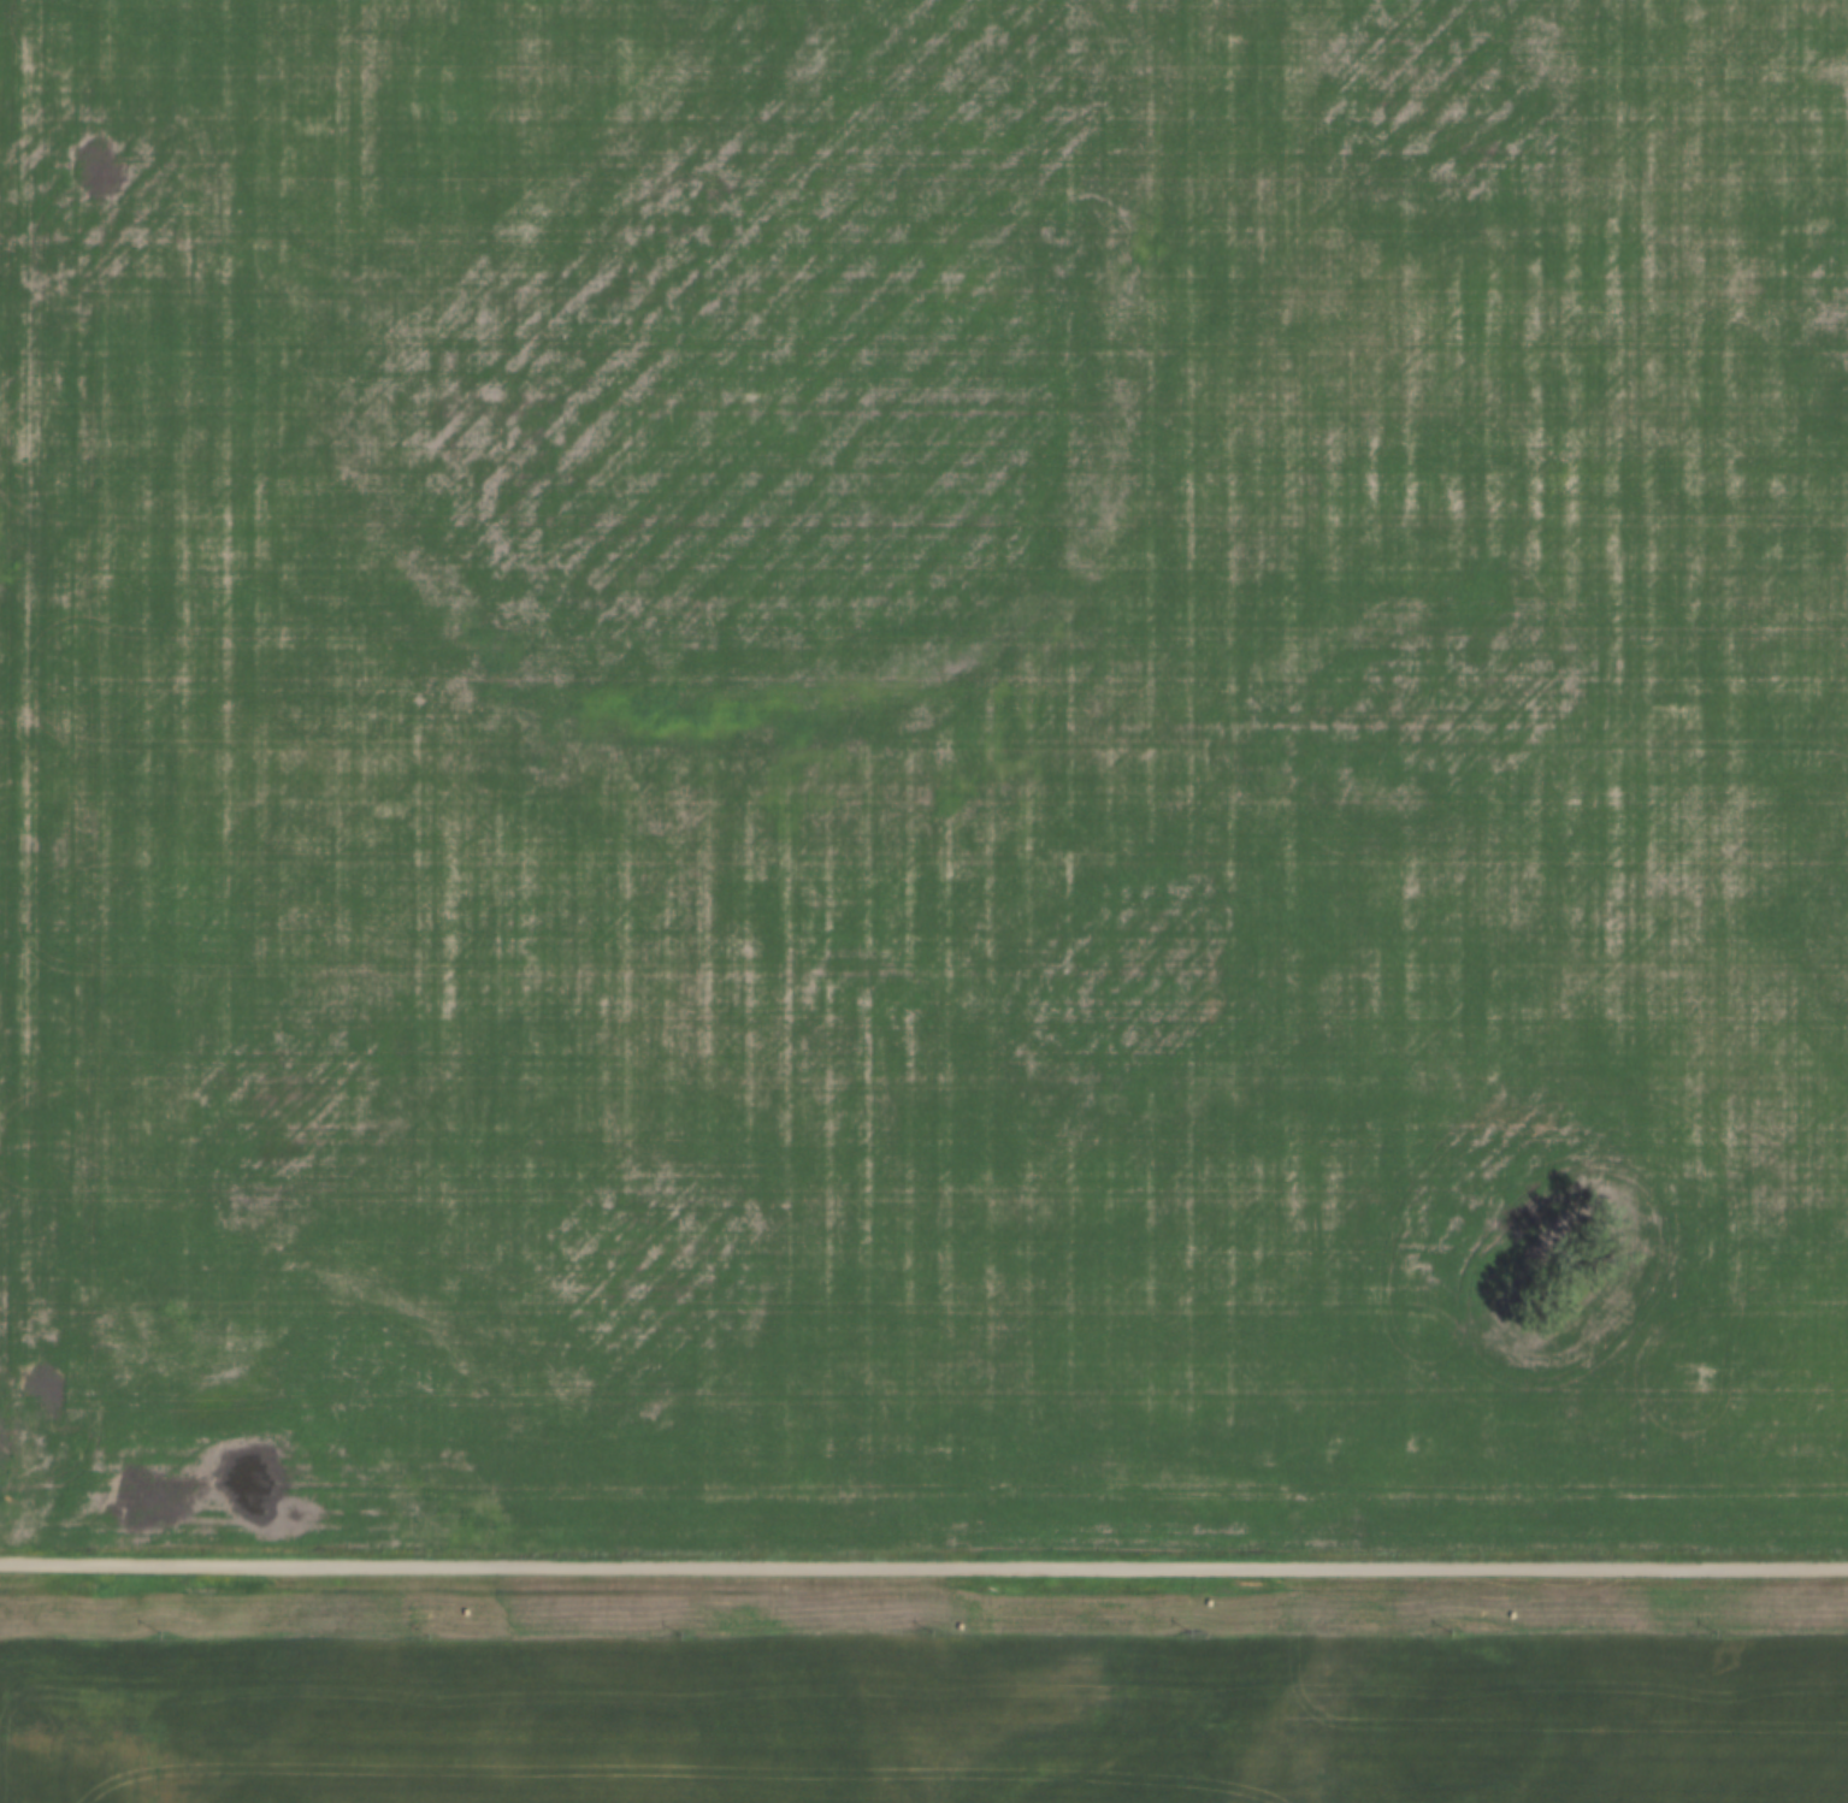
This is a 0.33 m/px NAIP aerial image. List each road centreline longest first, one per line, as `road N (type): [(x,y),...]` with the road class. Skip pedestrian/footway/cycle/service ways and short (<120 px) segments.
road 1 (residential): [(1847,1561),(958,1578),(0,1559)]

